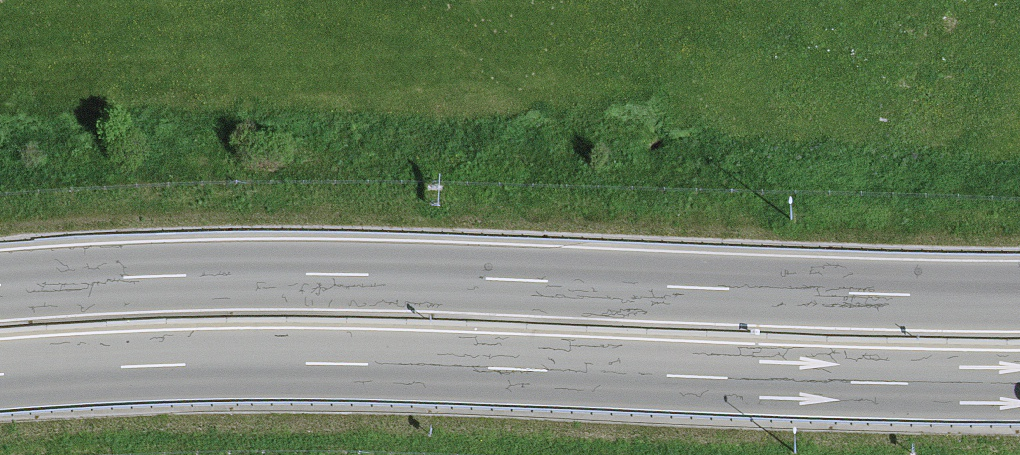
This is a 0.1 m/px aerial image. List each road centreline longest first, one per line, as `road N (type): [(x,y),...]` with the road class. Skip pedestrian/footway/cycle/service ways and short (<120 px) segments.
road 1 (motorway): [(1019,295),(432,276),(187,275),(0,286)]
road 2 (motorway): [(0,375),(179,364),(421,365),(1019,383)]

